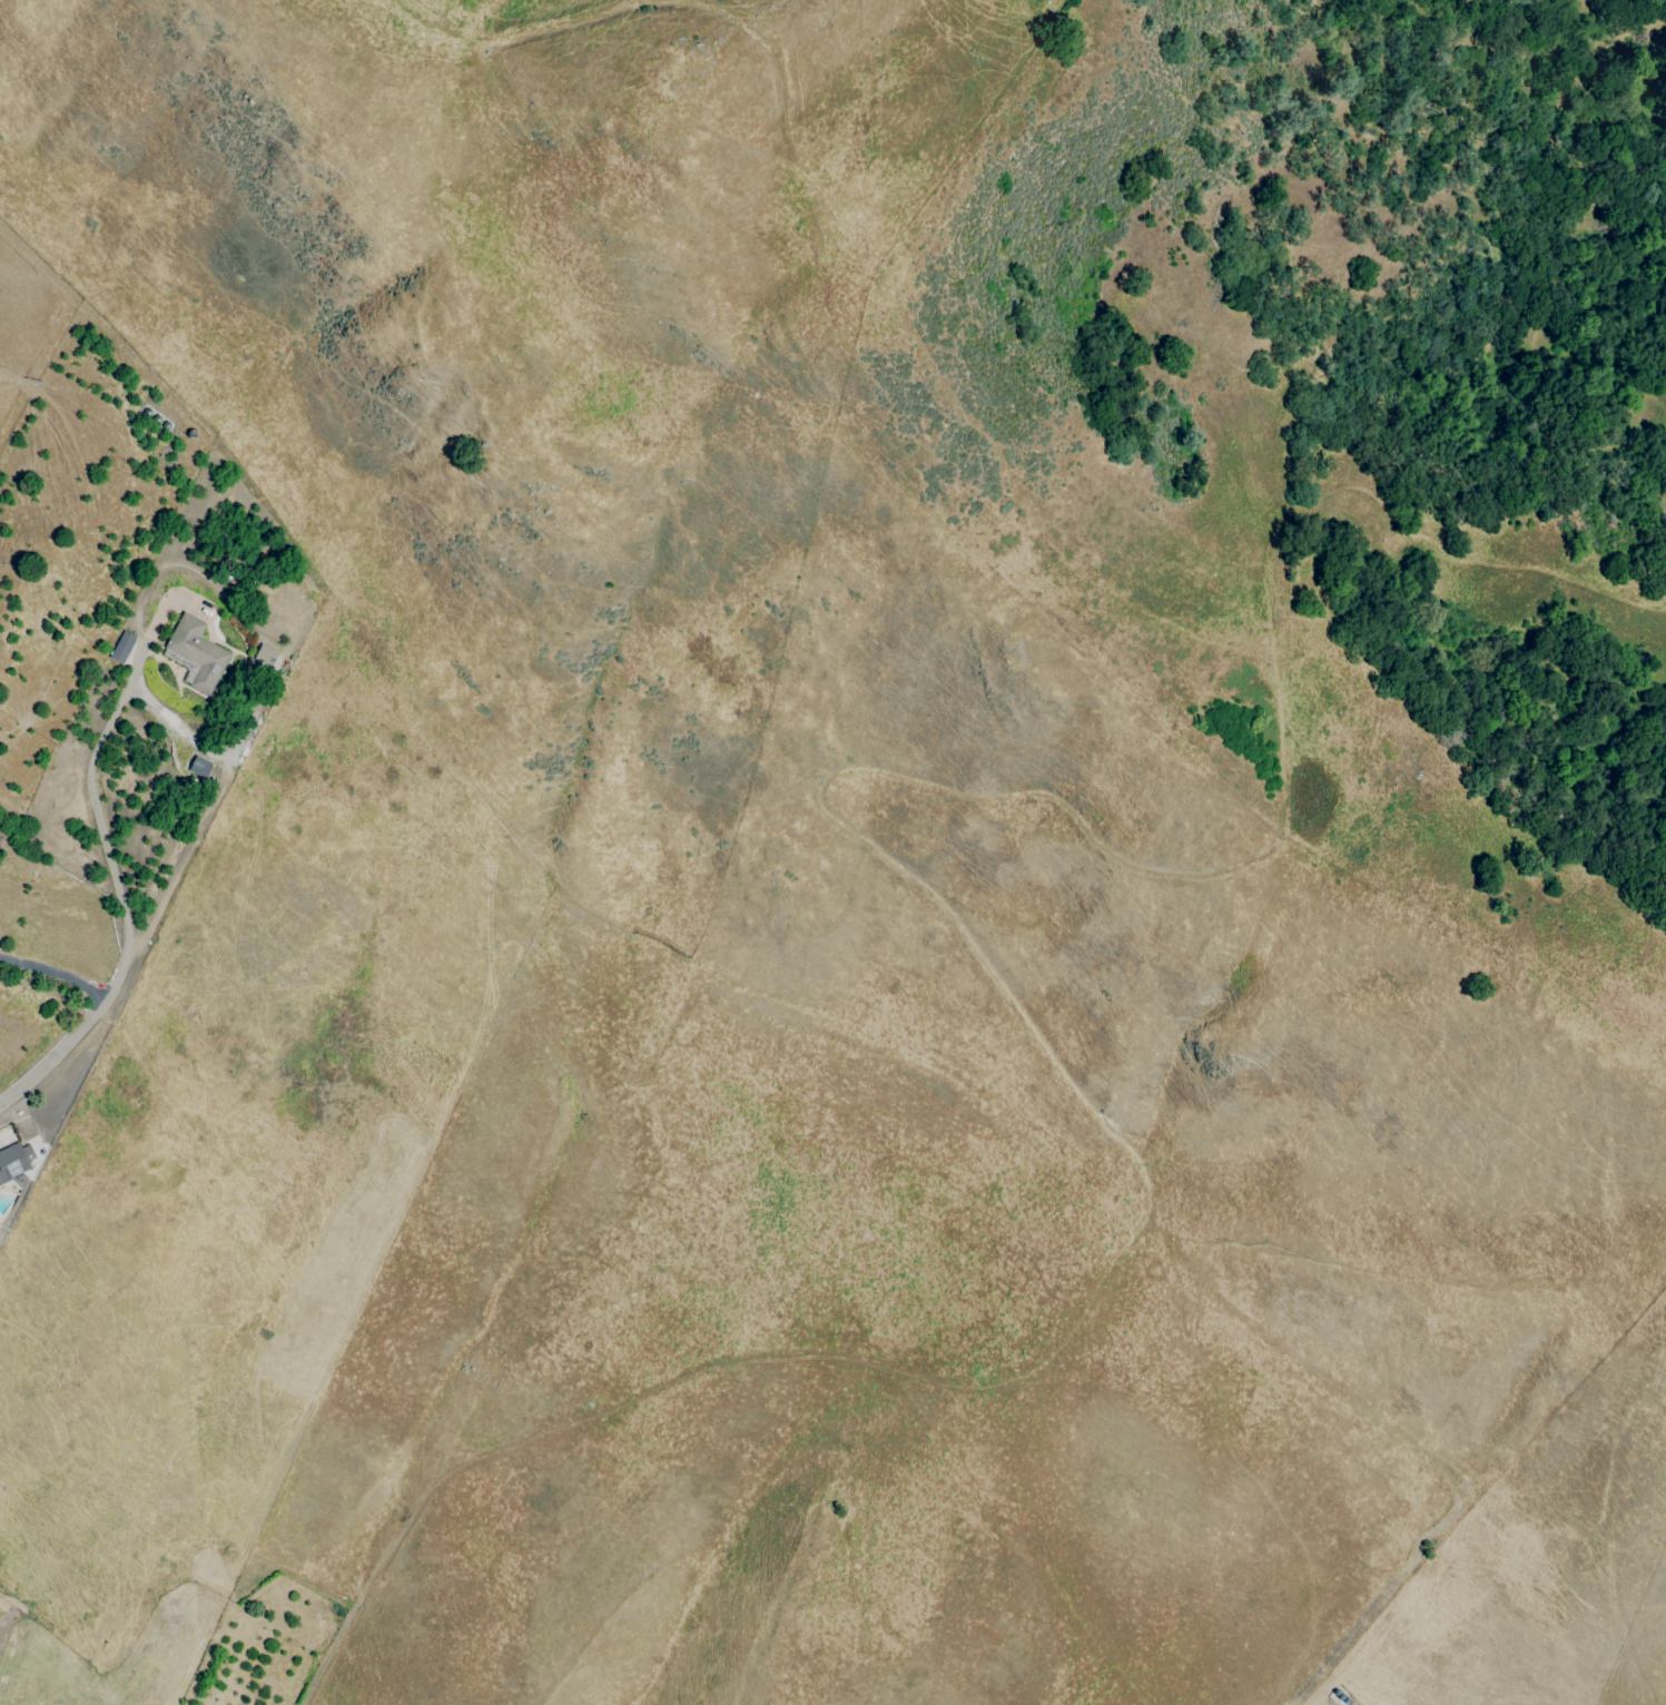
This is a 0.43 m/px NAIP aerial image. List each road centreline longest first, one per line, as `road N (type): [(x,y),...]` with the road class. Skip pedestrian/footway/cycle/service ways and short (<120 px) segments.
road 1 (residential): [(0,1107),(77,1043),(114,995),(131,950),(90,778),(145,649)]

